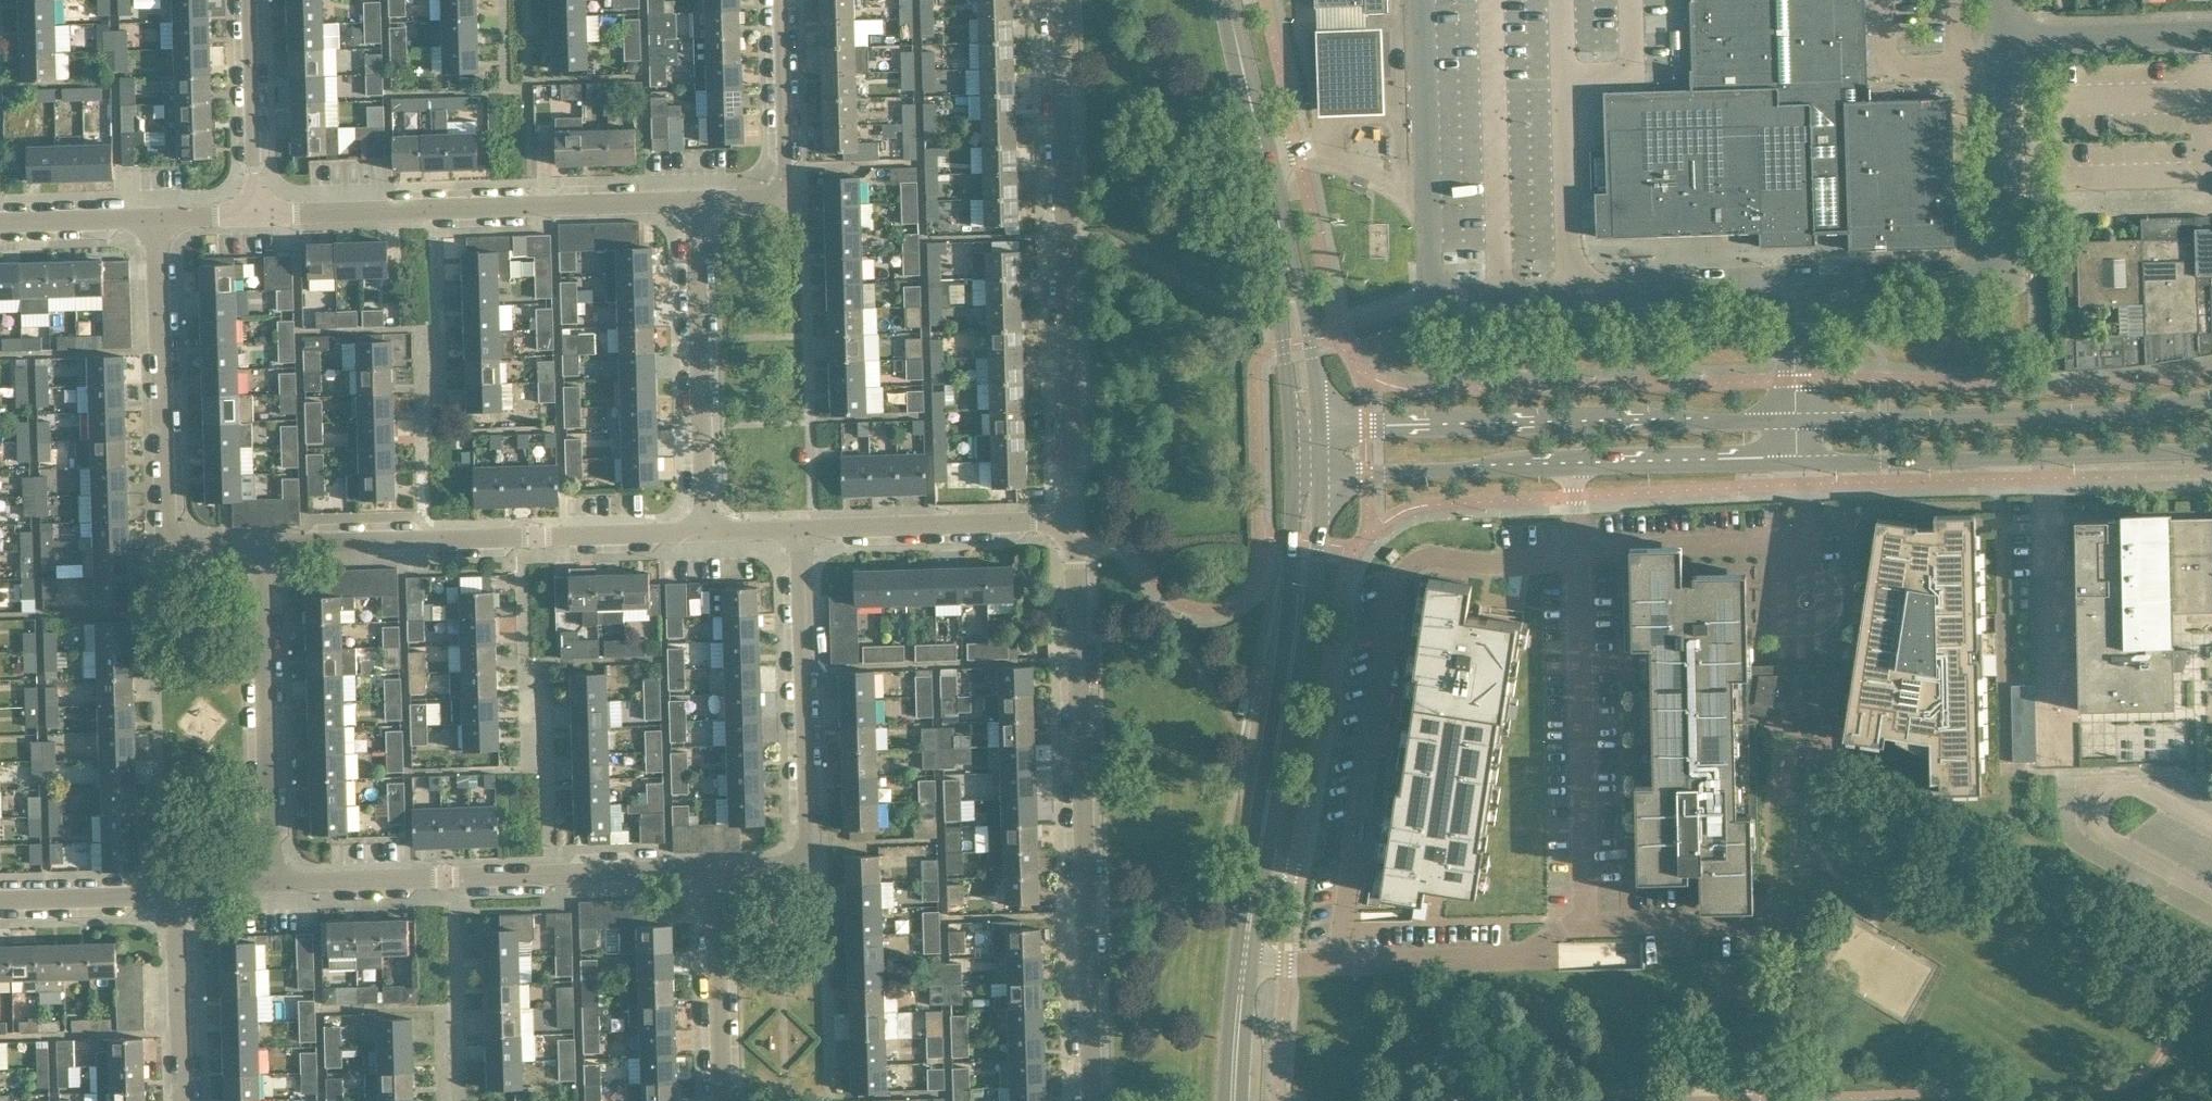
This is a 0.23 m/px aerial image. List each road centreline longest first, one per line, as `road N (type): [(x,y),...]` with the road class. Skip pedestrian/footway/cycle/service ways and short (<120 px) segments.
road 1 (residential): [(1792,285),(1431,295),(1423,0)]
road 2 (residential): [(1093,1100),(1073,518)]
road 3 (residential): [(1073,518),(1060,0)]
road 4 (tertiary): [(1319,480),(1798,461)]
road 5 (tertiary): [(1797,422),(1319,436)]
road 6 (residential): [(2003,37),(2009,279),(1792,285)]
road 7 (residential): [(262,544),(706,528)]
road 8 (residential): [(272,881),(716,869)]
road 9 (residential): [(254,213),(696,199)]
road 10 (residential): [(716,869),(793,865),(805,855),(800,528)]
road 11 (tertiary): [(2211,397),(2045,416),(1797,422)]
road 12 (tertiary): [(1798,461),(2211,450)]
road 13 (residential): [(262,544),(191,547),(172,536),(156,217)]
road 14 (tertiary): [(1233,1100),(1244,958),(1284,706)]
road 15 (residential): [(272,881),(262,544)]
road 16 (residential): [(706,528),(696,199)]
road 17 (residential): [(1264,155),(1293,463)]
road 18 (residential): [(1319,436),(1316,377),(1264,155)]
road 19 (residential): [(696,199),(764,197),(784,180),(781,0)]
road 20 (residential): [(800,528),(1073,518)]
road 21 (tertiary): [(1293,463),(1284,706)]
road 22 (residential): [(723,1100),(716,869)]
road 23 (tertiary): [(1284,706),(1317,543),(1319,480)]
road 24 (residential): [(249,0),(254,213)]
road 25 (residential): [(2003,37),(2211,33)]
road 26 (residential): [(183,1100),(177,896)]
road 27 (residential): [(0,900),(177,896)]
road 28 (residential): [(1264,155),(1228,0)]
road 29 (residential): [(0,223),(156,217)]
road 30 (residential): [(1797,422),(1792,285)]

